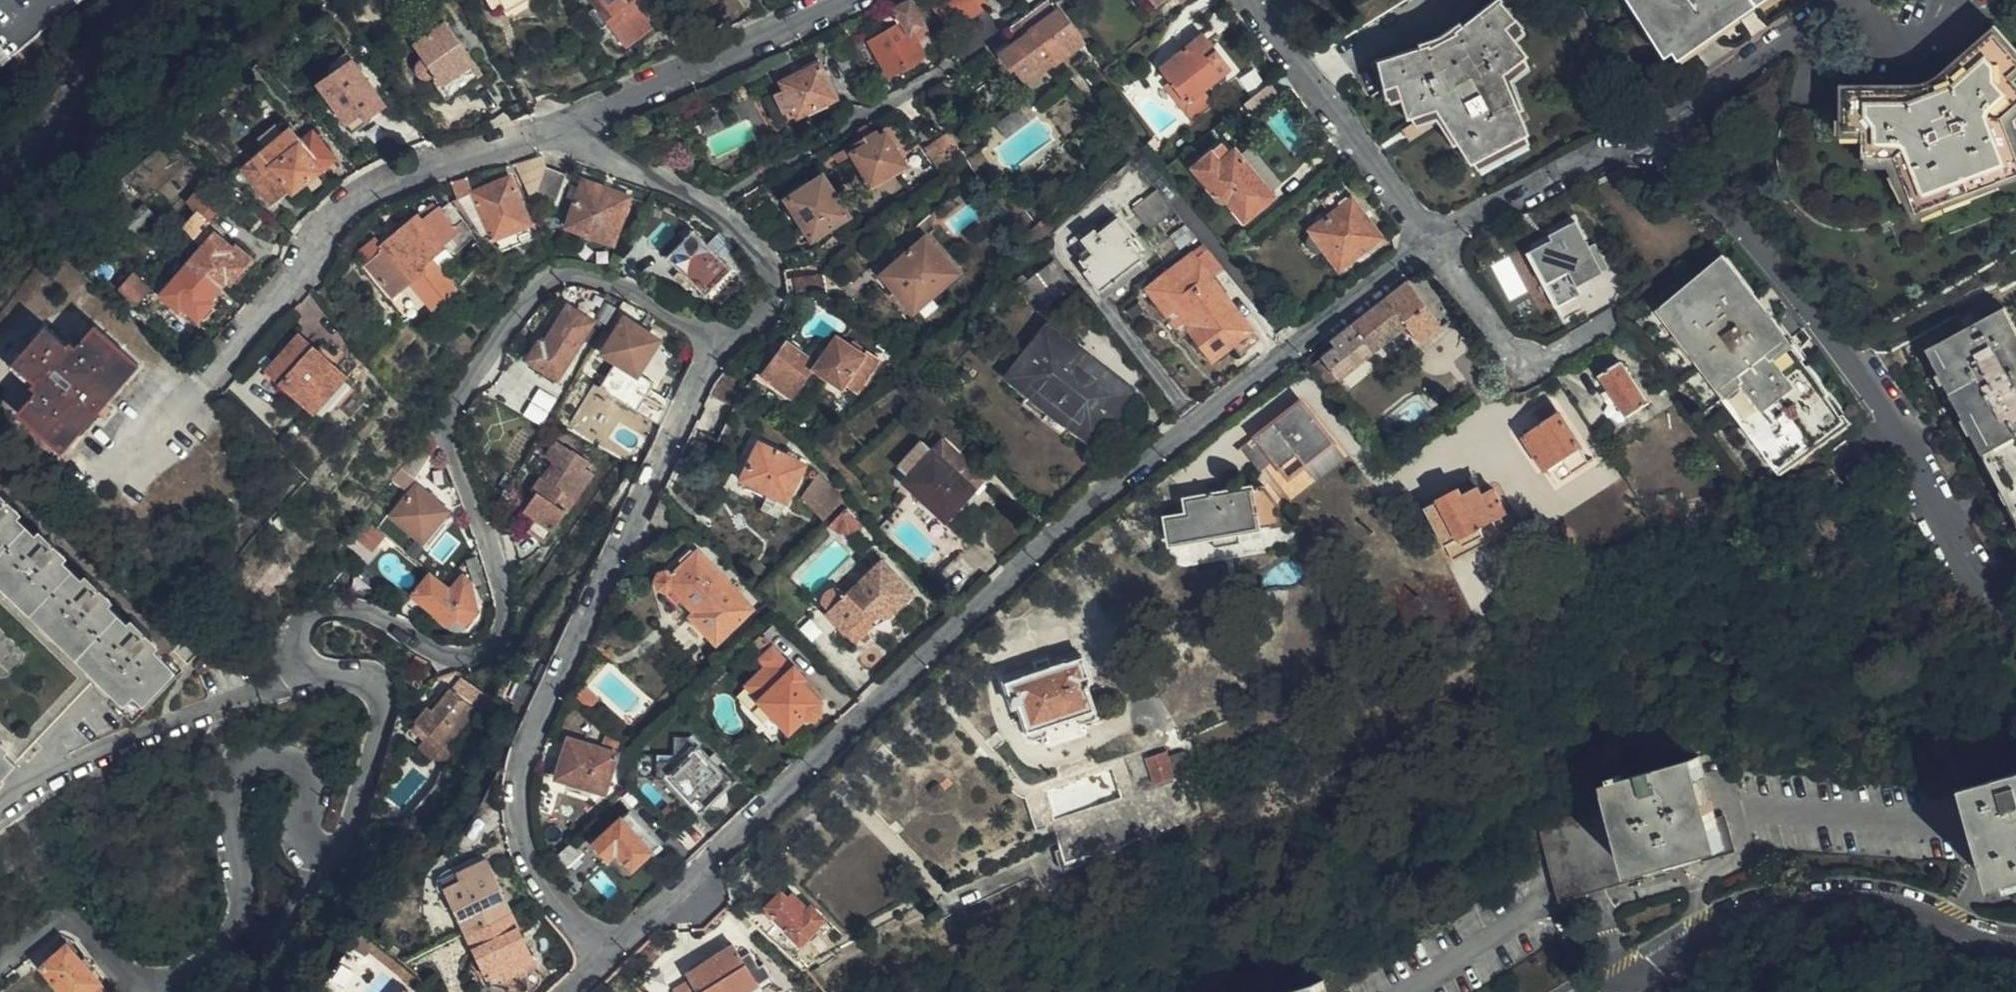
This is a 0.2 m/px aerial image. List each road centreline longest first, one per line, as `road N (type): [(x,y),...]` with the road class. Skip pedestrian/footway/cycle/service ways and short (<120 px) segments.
road 1 (residential): [(612,951),(1107,490),(1429,245)]
road 2 (residential): [(303,679),(365,679),(381,696),(384,723),(342,849),(318,852),(307,839),(316,791),(304,764),(271,756),(238,771),(229,814),(245,895),(239,930),(209,960),(180,979),(135,974),(87,926),(65,920),(0,963)]
road 3 (residential): [(303,679),(298,644),(306,620),(334,607),(381,614),(447,654),(481,656),(509,630),(504,582),(454,443),(452,414),(533,285),(550,273),(582,270),(724,337)]
road 4 (residential): [(724,337),(533,741),(523,787),(530,844),(555,893),(612,951)]
road 5 (residential): [(1658,127),(1857,375),(1973,574),(2015,607)]
road 6 (residential): [(132,448),(345,199),(551,127)]
road 7 (residential): [(2015,948),(1906,906),(1796,901),(1733,921),(1655,963),(1632,991)]
road 8 (residential): [(551,127),(695,195),(761,244),(772,291),(758,326),(724,337)]
road 9 (residential): [(0,804),(98,750),(303,679)]
road 10 (residential): [(551,127),(834,0)]
road 11 (residential): [(1248,0),(1429,245)]
road 12 (residential): [(1429,245),(1658,127)]
road 13 (residential): [(1658,127),(1849,0)]
road 14 (residential): [(132,0),(45,140),(0,177)]
road 15 (residential): [(1429,245),(1518,372)]

